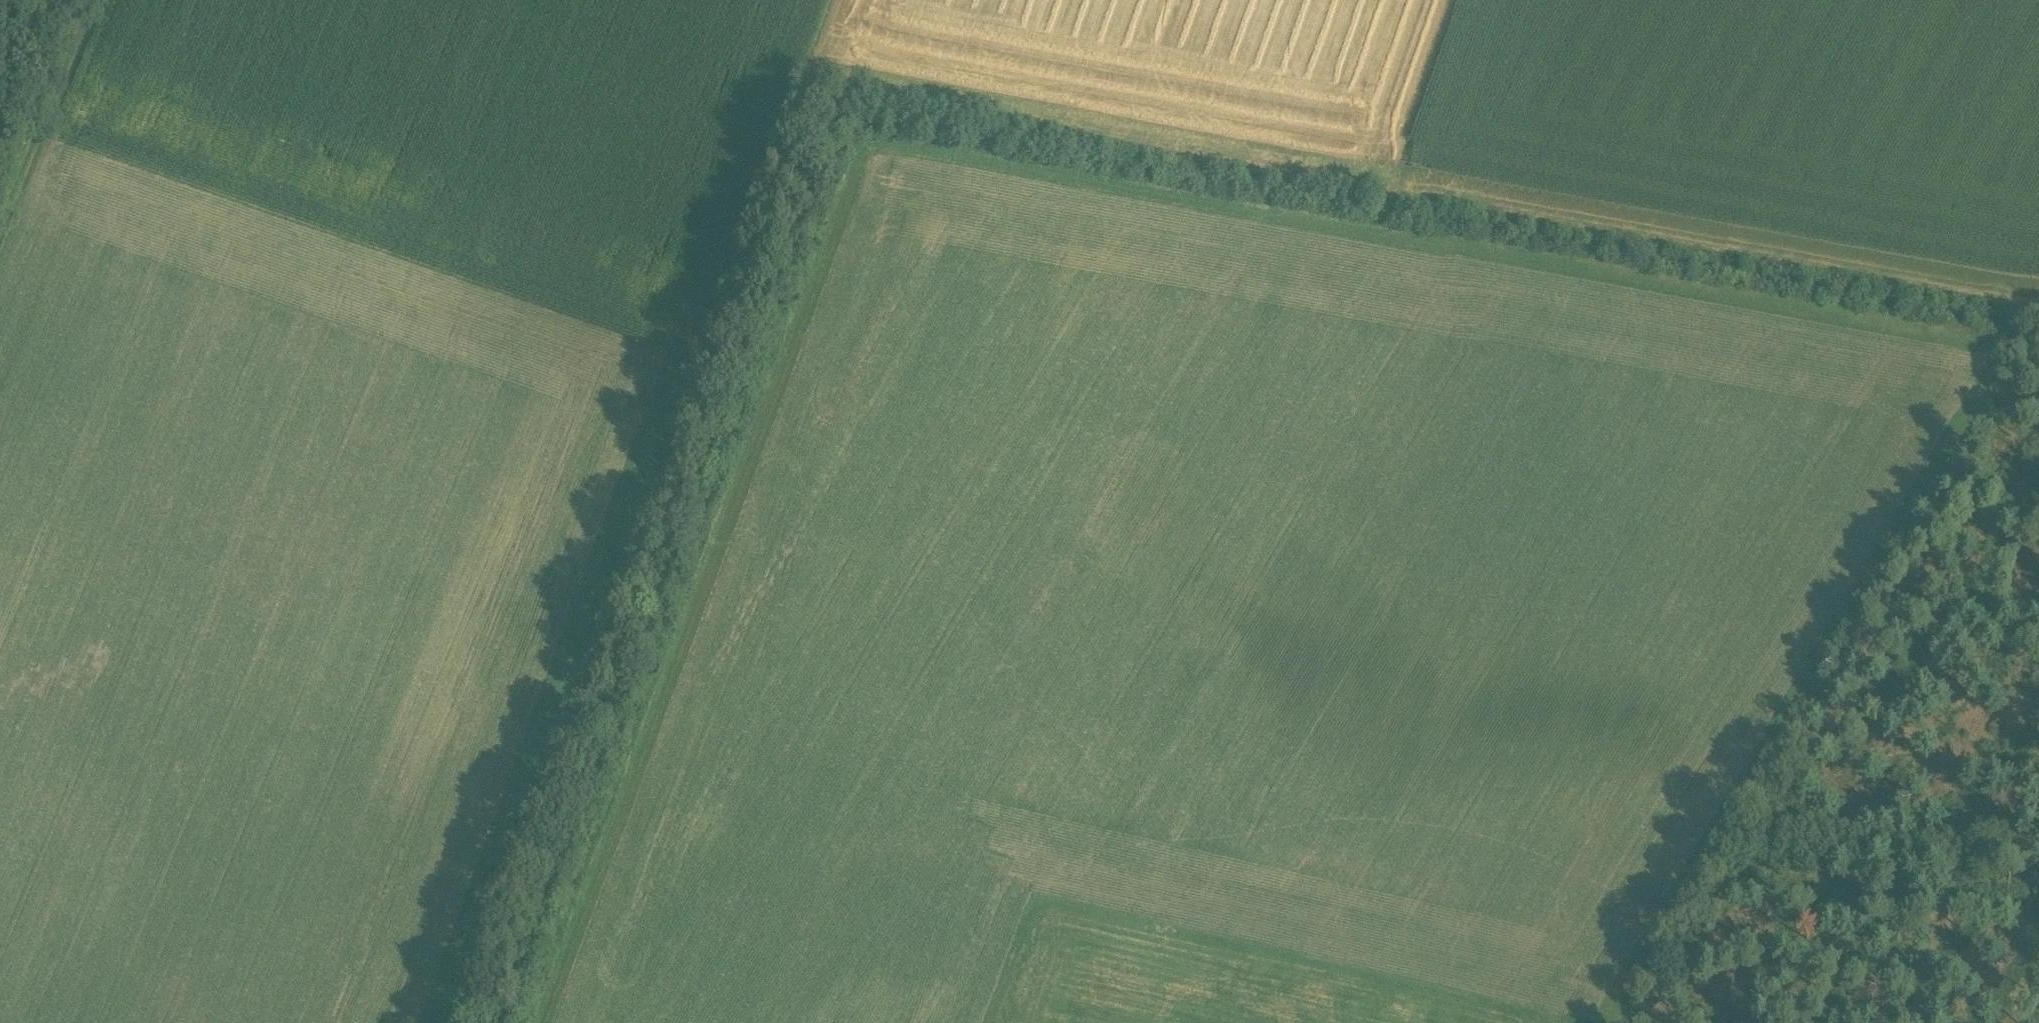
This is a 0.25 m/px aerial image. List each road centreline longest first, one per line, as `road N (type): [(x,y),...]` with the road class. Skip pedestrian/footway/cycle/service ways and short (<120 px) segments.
road 1 (track): [(0,225),(94,0)]

